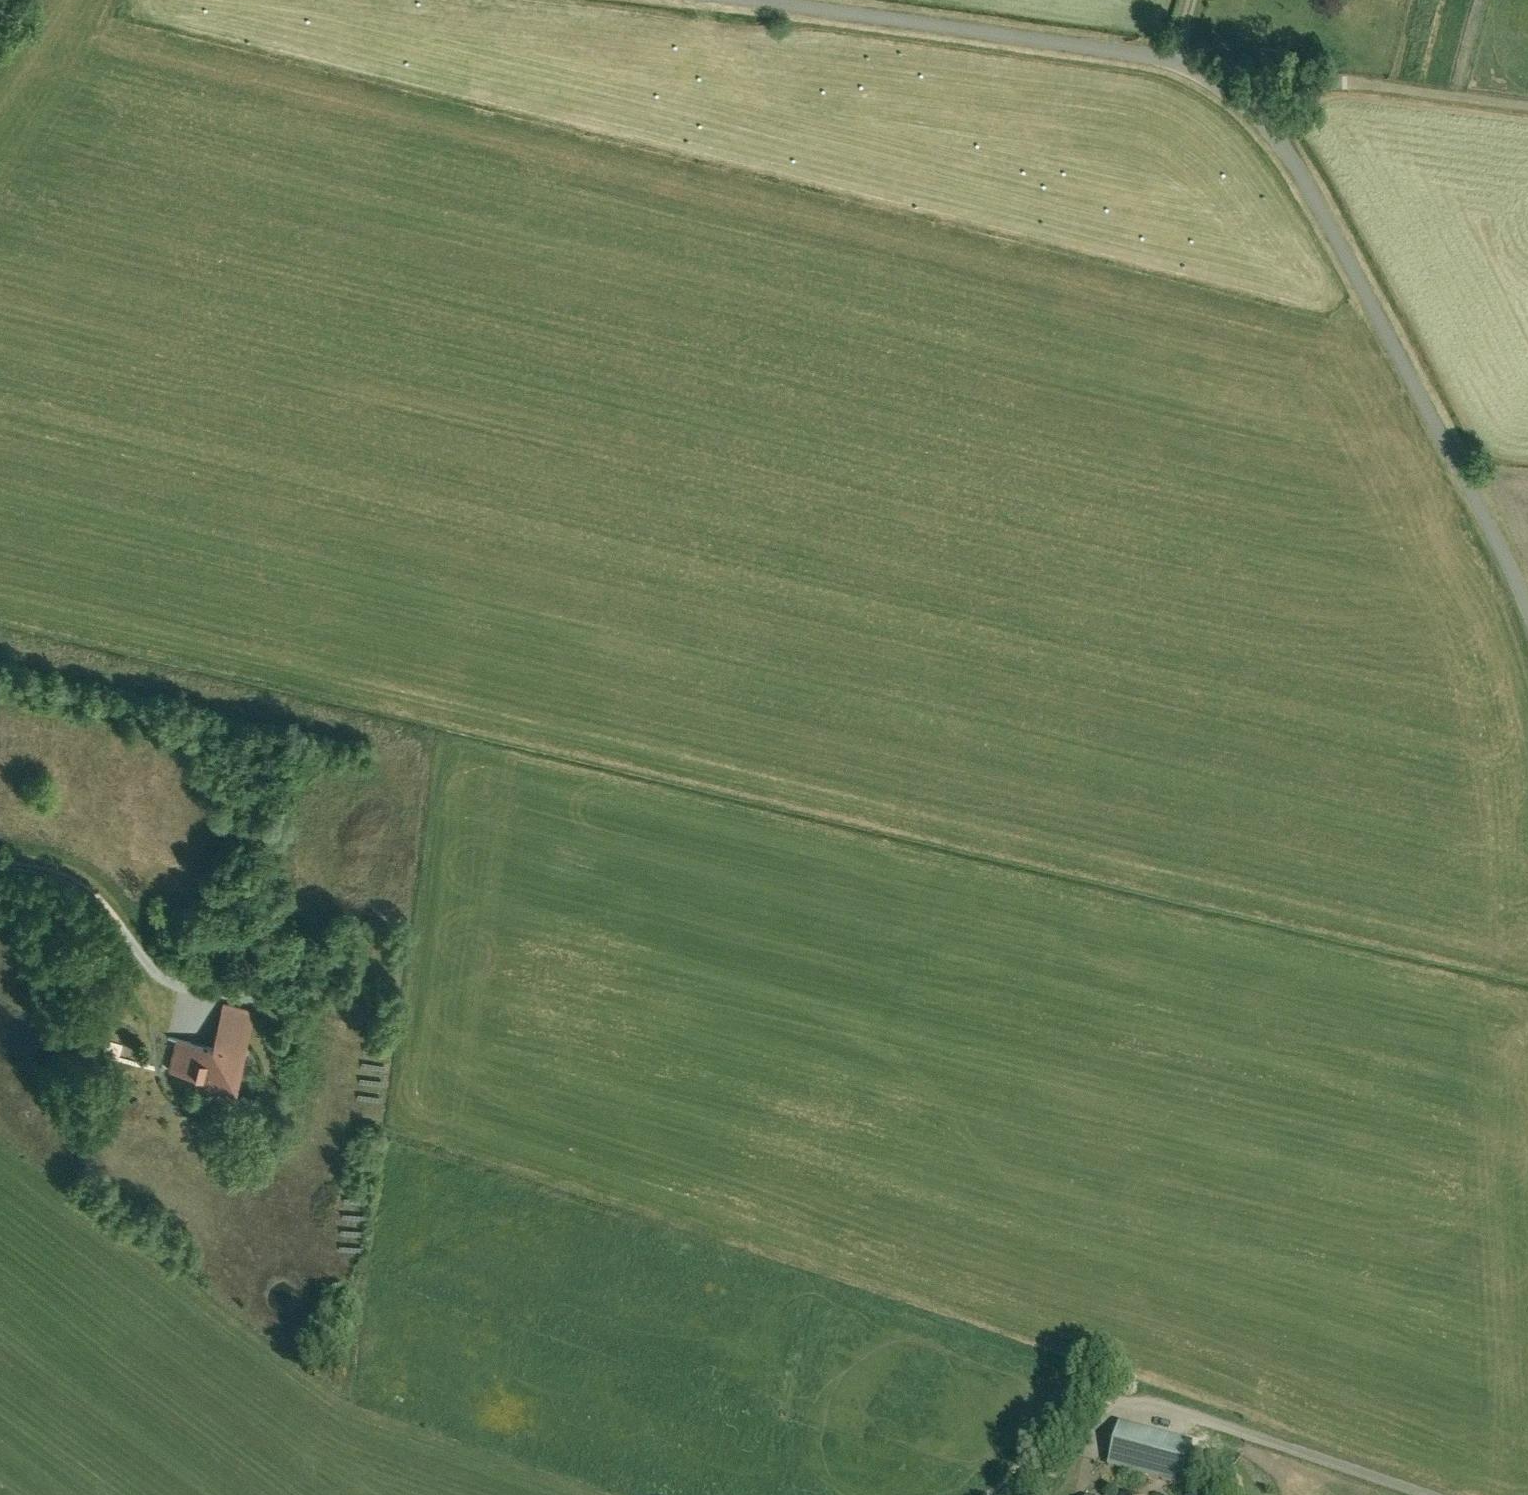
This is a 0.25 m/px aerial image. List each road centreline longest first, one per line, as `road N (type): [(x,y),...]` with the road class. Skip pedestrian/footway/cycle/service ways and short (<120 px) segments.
road 1 (unclassified): [(1527,610),(1290,156),(1223,87),(1185,64),(1119,48),(741,0)]
road 2 (unclassified): [(1064,1494),(1096,1420),(1135,1402),(1156,1403),(1429,1494)]
road 3 (track): [(146,1001),(0,909)]

